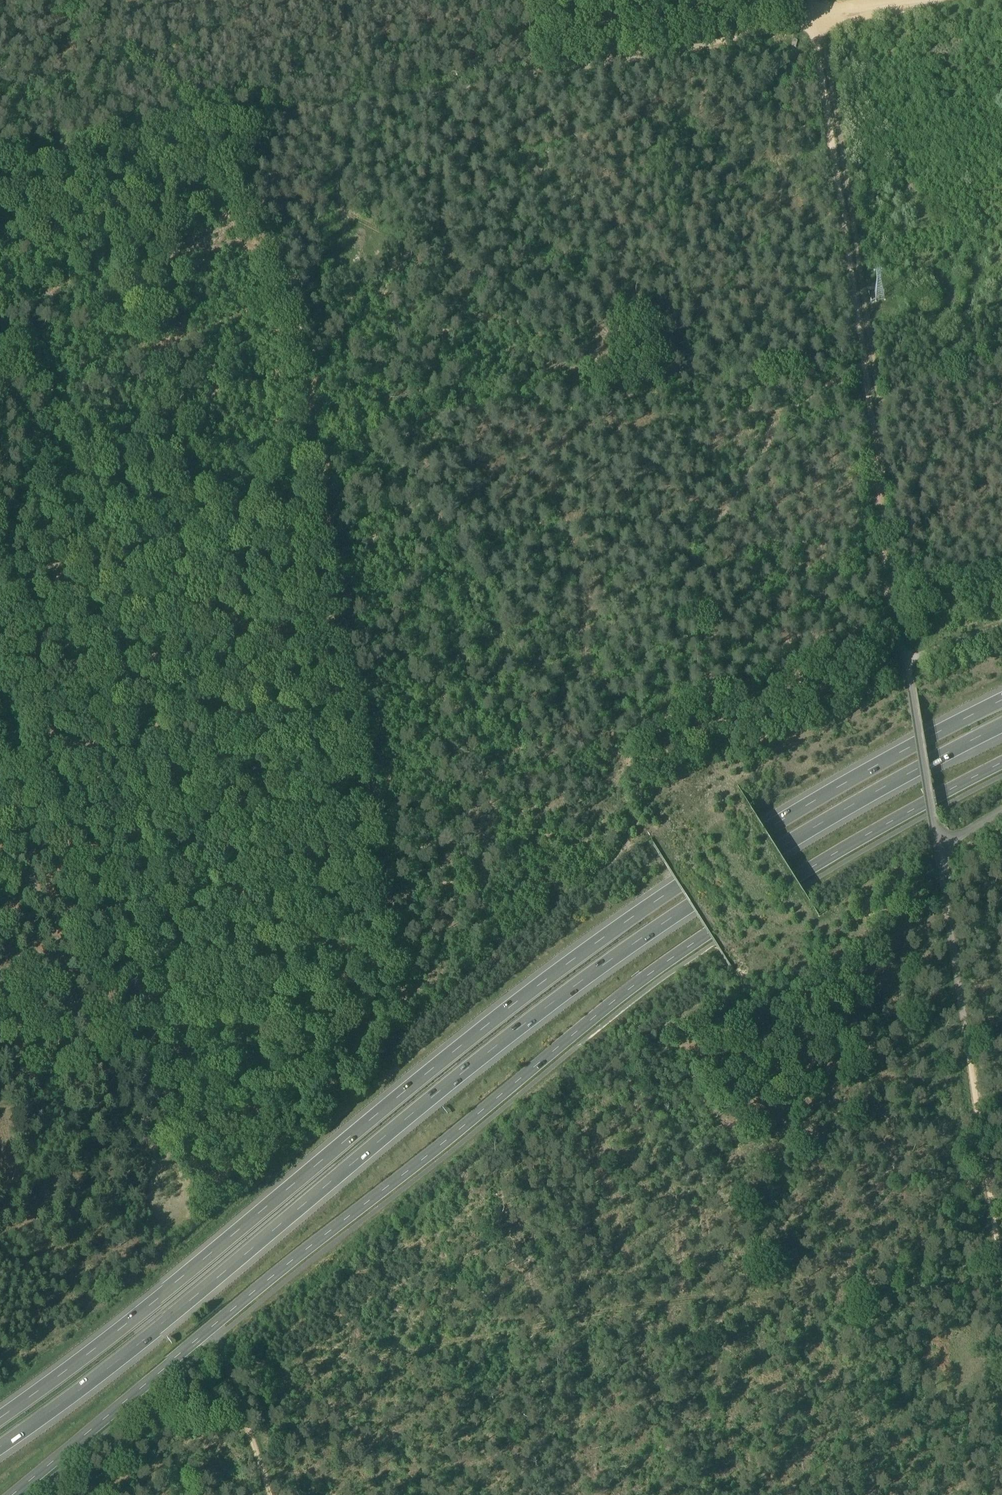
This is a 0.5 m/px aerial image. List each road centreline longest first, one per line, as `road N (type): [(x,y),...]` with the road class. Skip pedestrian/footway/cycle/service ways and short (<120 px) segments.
road 1 (motorway): [(0,1449),(580,992),(777,863),(1001,741)]
road 2 (motorway): [(1001,716),(812,816),(574,970),(0,1420)]
road 3 (tertiary): [(14,1494),(663,976),(794,891),(1001,778)]
road 4 (track): [(332,120),(807,45)]
road 5 (track): [(90,743),(190,1211)]
road 6 (track): [(0,388),(28,433),(90,743)]
road 7 (track): [(815,40),(866,391)]
road 8 (track): [(951,937),(999,1265)]
road 9 (track): [(906,677),(951,937)]
road 10 (track): [(0,166),(243,129)]
road 11 (track): [(866,391),(892,623)]
road 12 (track): [(1001,7),(815,40)]
road 13 (track): [(211,1334),(269,1494)]
road 14 (track): [(332,120),(331,208),(396,251)]

